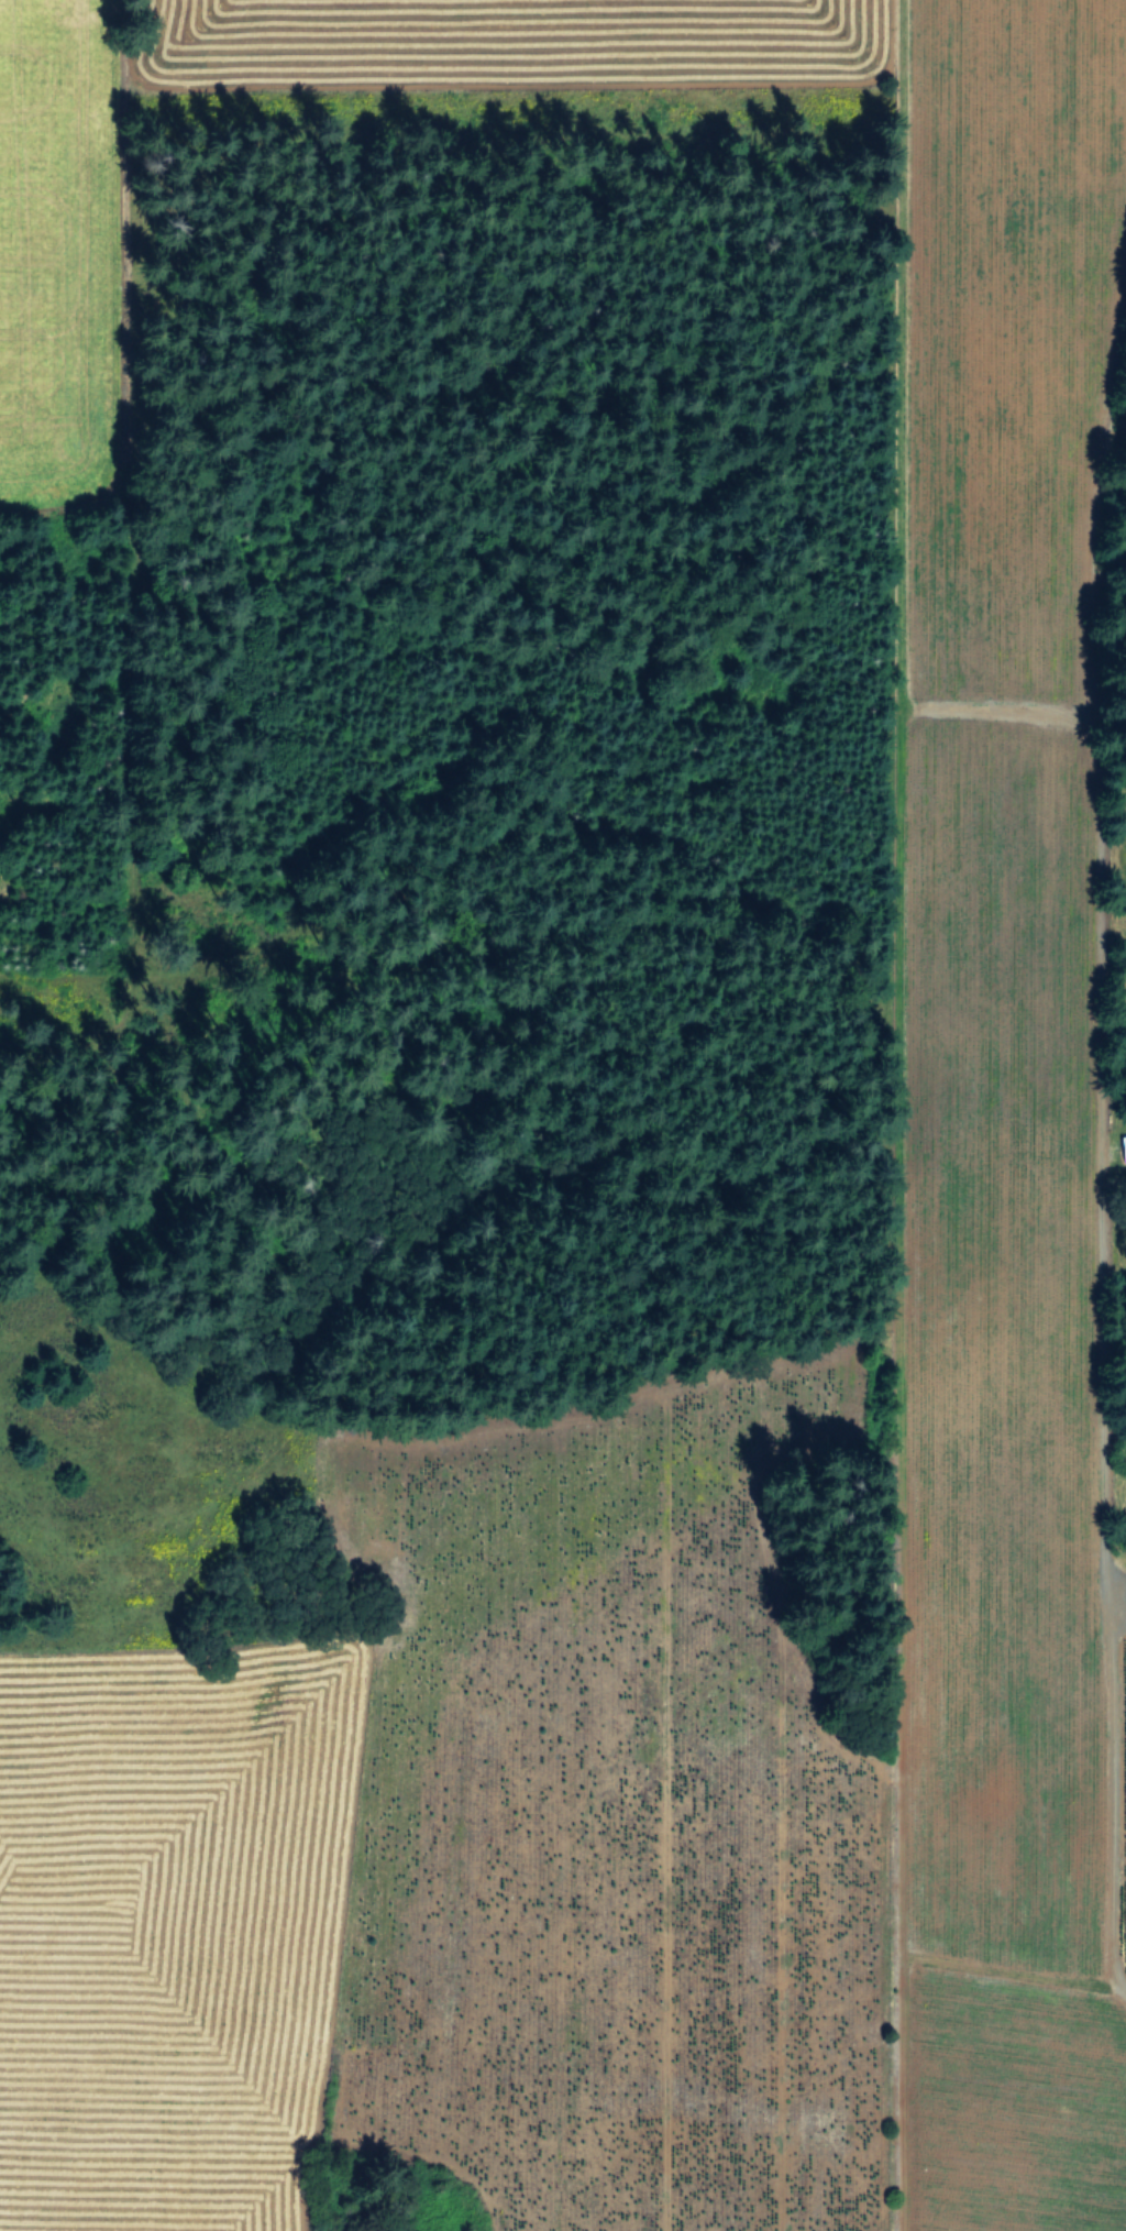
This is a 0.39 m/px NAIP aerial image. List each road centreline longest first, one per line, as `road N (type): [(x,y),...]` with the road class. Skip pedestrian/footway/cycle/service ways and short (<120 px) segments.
road 1 (track): [(119,0),(119,470),(112,496),(96,509),(59,523),(0,527)]
road 2 (track): [(0,1363),(43,1314),(99,1221)]

